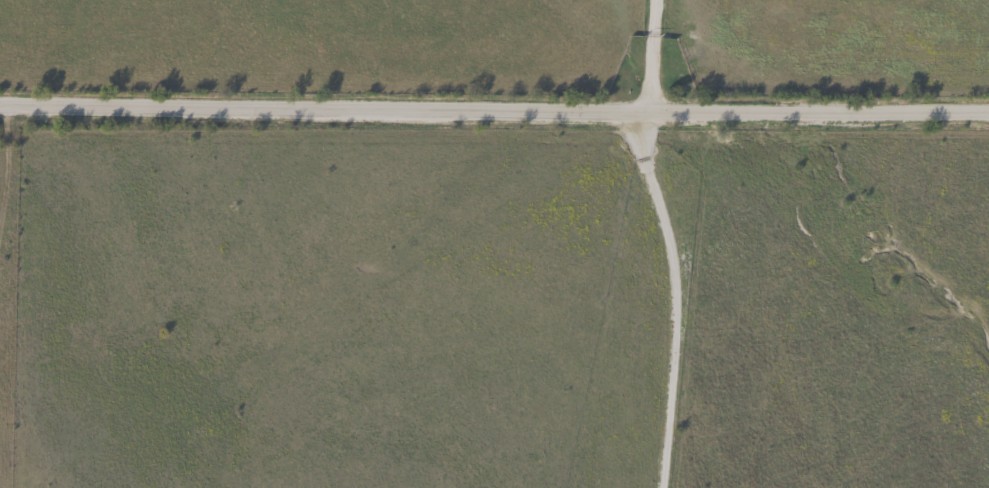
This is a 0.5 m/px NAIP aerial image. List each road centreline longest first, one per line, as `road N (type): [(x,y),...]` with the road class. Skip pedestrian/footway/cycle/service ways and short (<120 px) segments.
road 1 (residential): [(988,115),(0,126)]
road 2 (residential): [(38,126),(45,196),(26,270),(0,306)]

